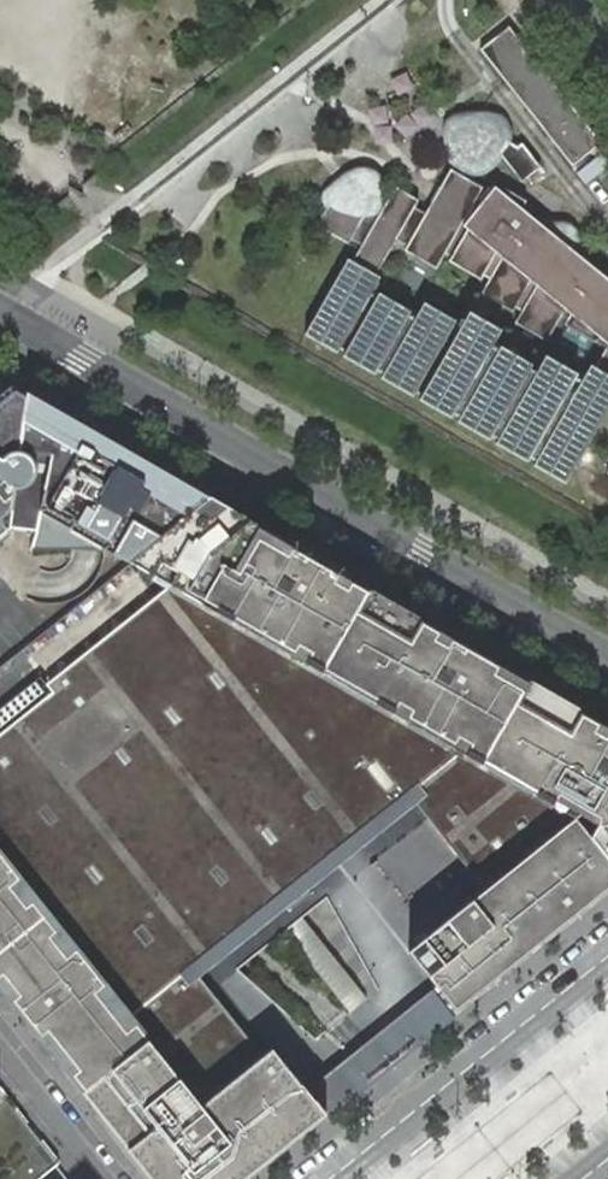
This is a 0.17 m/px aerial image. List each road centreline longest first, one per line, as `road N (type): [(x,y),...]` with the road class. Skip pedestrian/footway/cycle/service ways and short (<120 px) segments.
road 1 (residential): [(607,660),(0,312)]
road 2 (tertiary): [(607,960),(333,1178)]
road 3 (residential): [(101,1178),(0,1051)]

